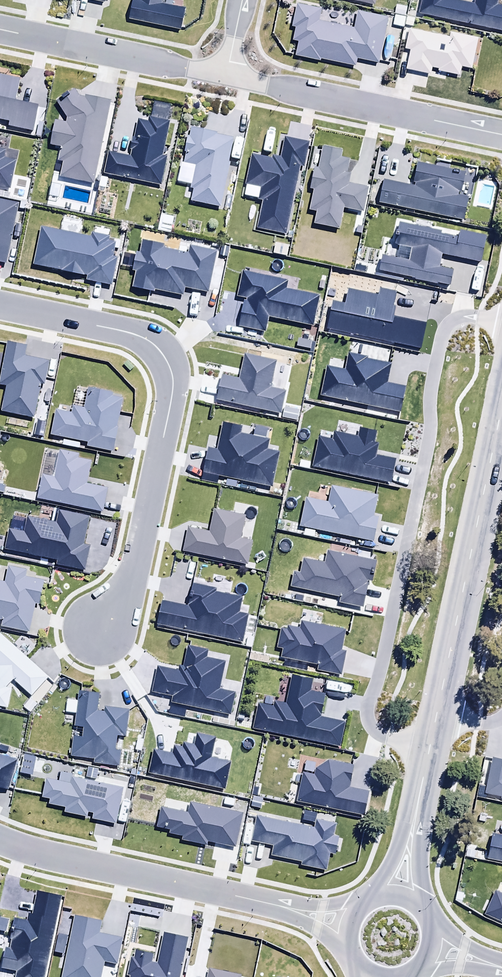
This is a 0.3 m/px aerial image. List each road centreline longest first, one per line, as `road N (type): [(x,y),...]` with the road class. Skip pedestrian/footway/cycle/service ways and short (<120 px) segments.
road 1 (tertiary): [(399,896),(501,409)]
road 2 (residential): [(0,306),(126,332),(165,349),(171,364),(172,401),(142,549),(123,601),(97,632)]
road 3 (residential): [(0,838),(348,928)]
road 4 (residential): [(501,134),(228,75)]
road 5 (residential): [(228,75),(0,29)]

